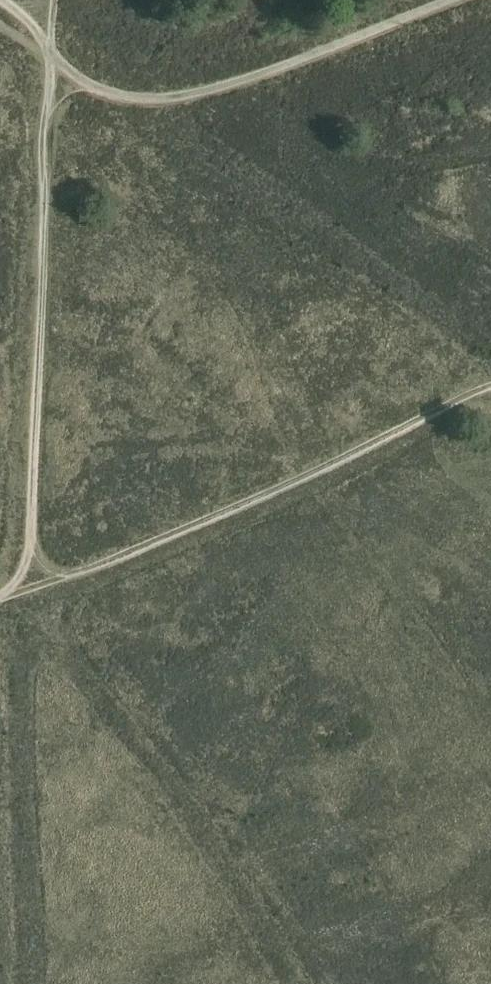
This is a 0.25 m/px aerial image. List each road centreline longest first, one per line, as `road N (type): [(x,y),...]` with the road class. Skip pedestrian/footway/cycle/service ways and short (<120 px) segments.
road 1 (track): [(2,600),(20,579),(32,539),(54,44)]
road 2 (track): [(2,600),(312,474),(490,386)]
road 3 (track): [(453,0),(184,98),(100,87),(0,25)]

